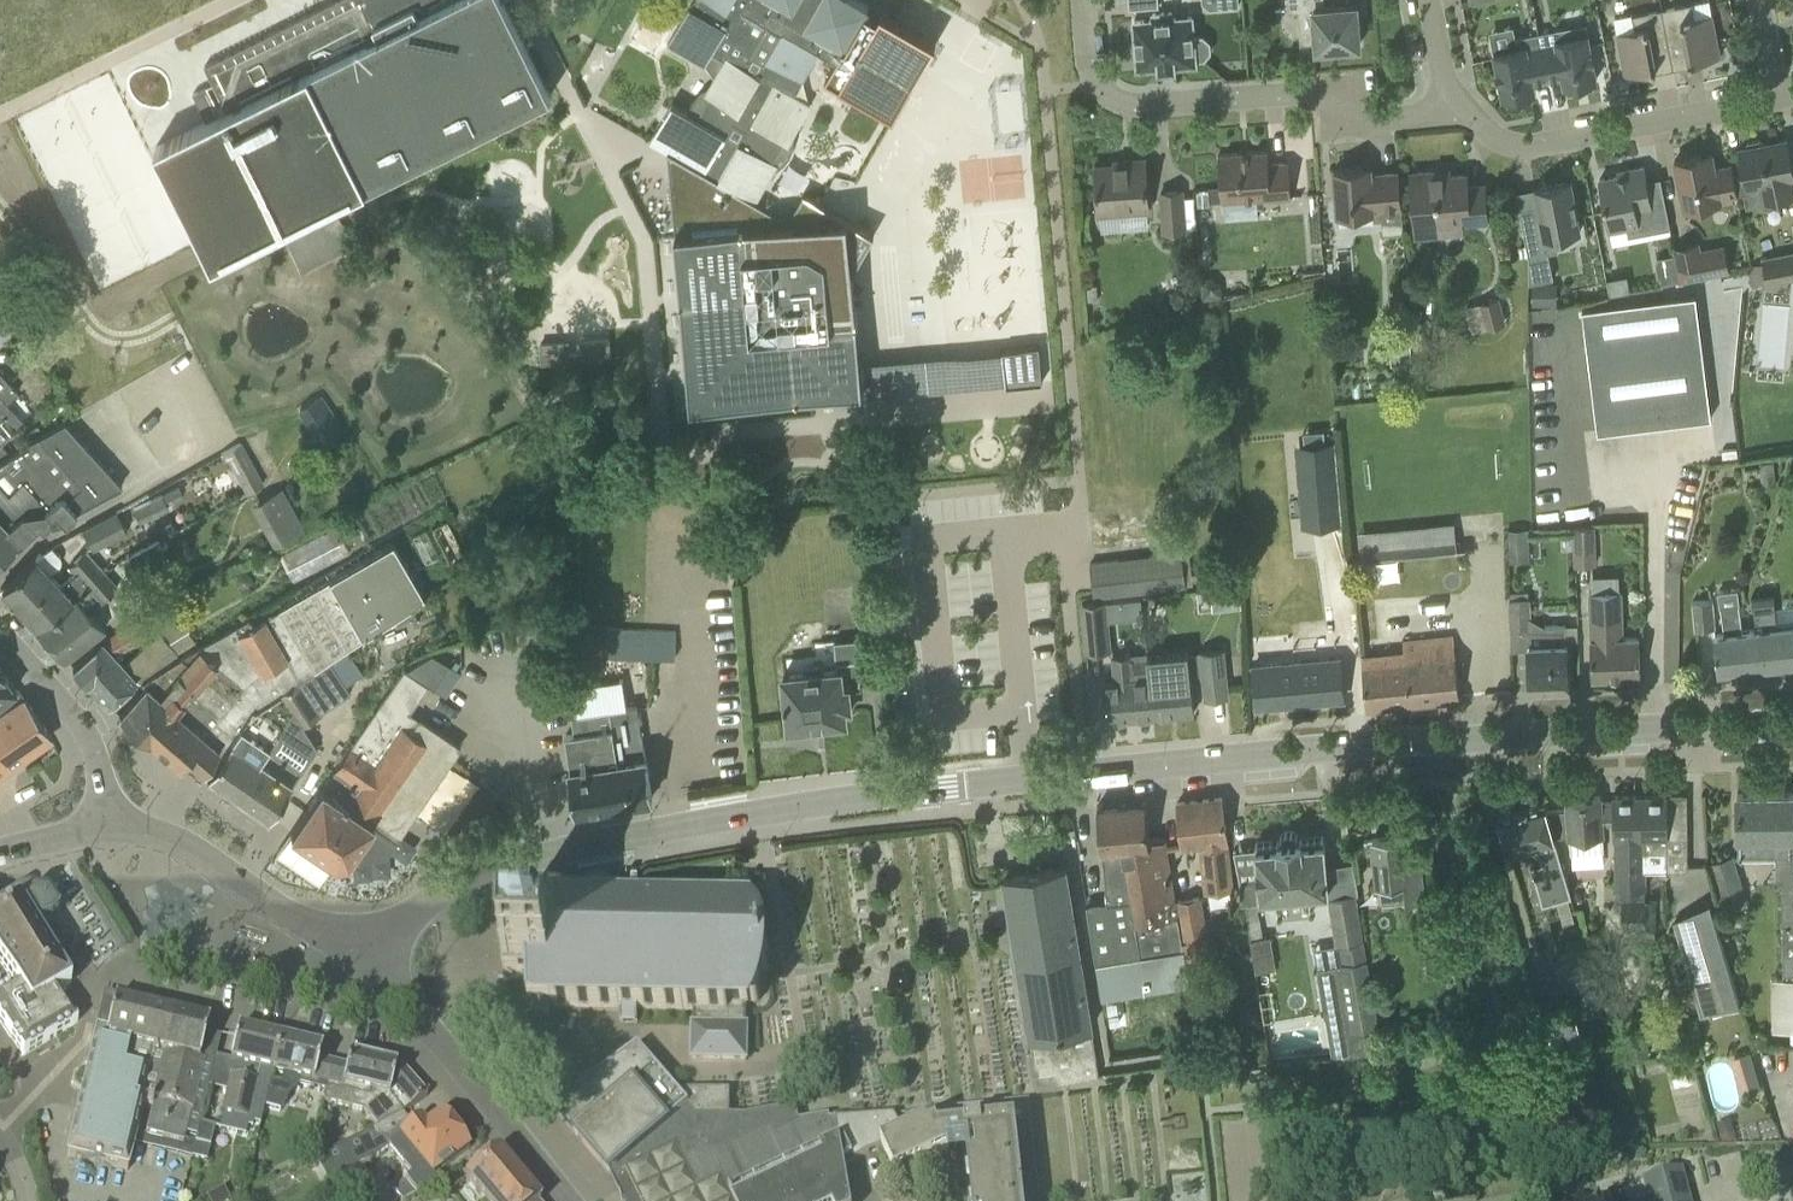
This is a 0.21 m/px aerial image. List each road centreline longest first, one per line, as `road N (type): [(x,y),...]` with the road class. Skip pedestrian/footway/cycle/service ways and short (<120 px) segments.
road 1 (secondary): [(379,939),(499,867),(711,820),(1447,743),(1792,726)]
road 2 (track): [(1236,1200),(1211,1070),(1171,1056),(1103,1066),(1075,858),(1016,870),(987,785)]
road 3 (track): [(1473,1200),(1541,1156),(1447,743)]
road 4 (residential): [(1455,101),(1424,115),(1377,120),(1312,92),(1138,104),(1093,76),(1081,0)]
road 5 (residential): [(1455,101),(1495,136),(1531,144),(1776,98)]
road 6 (unclassified): [(568,1200),(404,997),(379,939)]
road 7 (secondary): [(379,939),(303,916),(169,837),(111,829)]
road 8 (tertiary): [(111,829),(98,755),(78,719),(0,634)]

